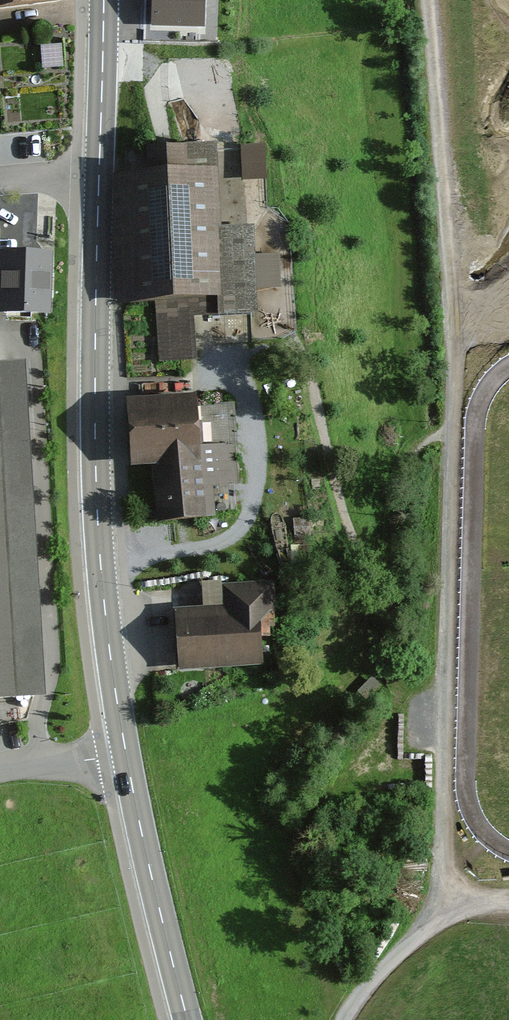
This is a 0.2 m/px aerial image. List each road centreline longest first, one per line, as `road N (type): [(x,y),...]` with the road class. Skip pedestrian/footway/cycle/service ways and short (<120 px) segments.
road 1 (secondary): [(104,0),(95,367),(101,563),(126,754),(188,1019)]
road 2 (track): [(442,917),(438,691),(447,622),(451,327),(422,0)]
road 3 (track): [(442,917),(390,962),(343,1019)]

